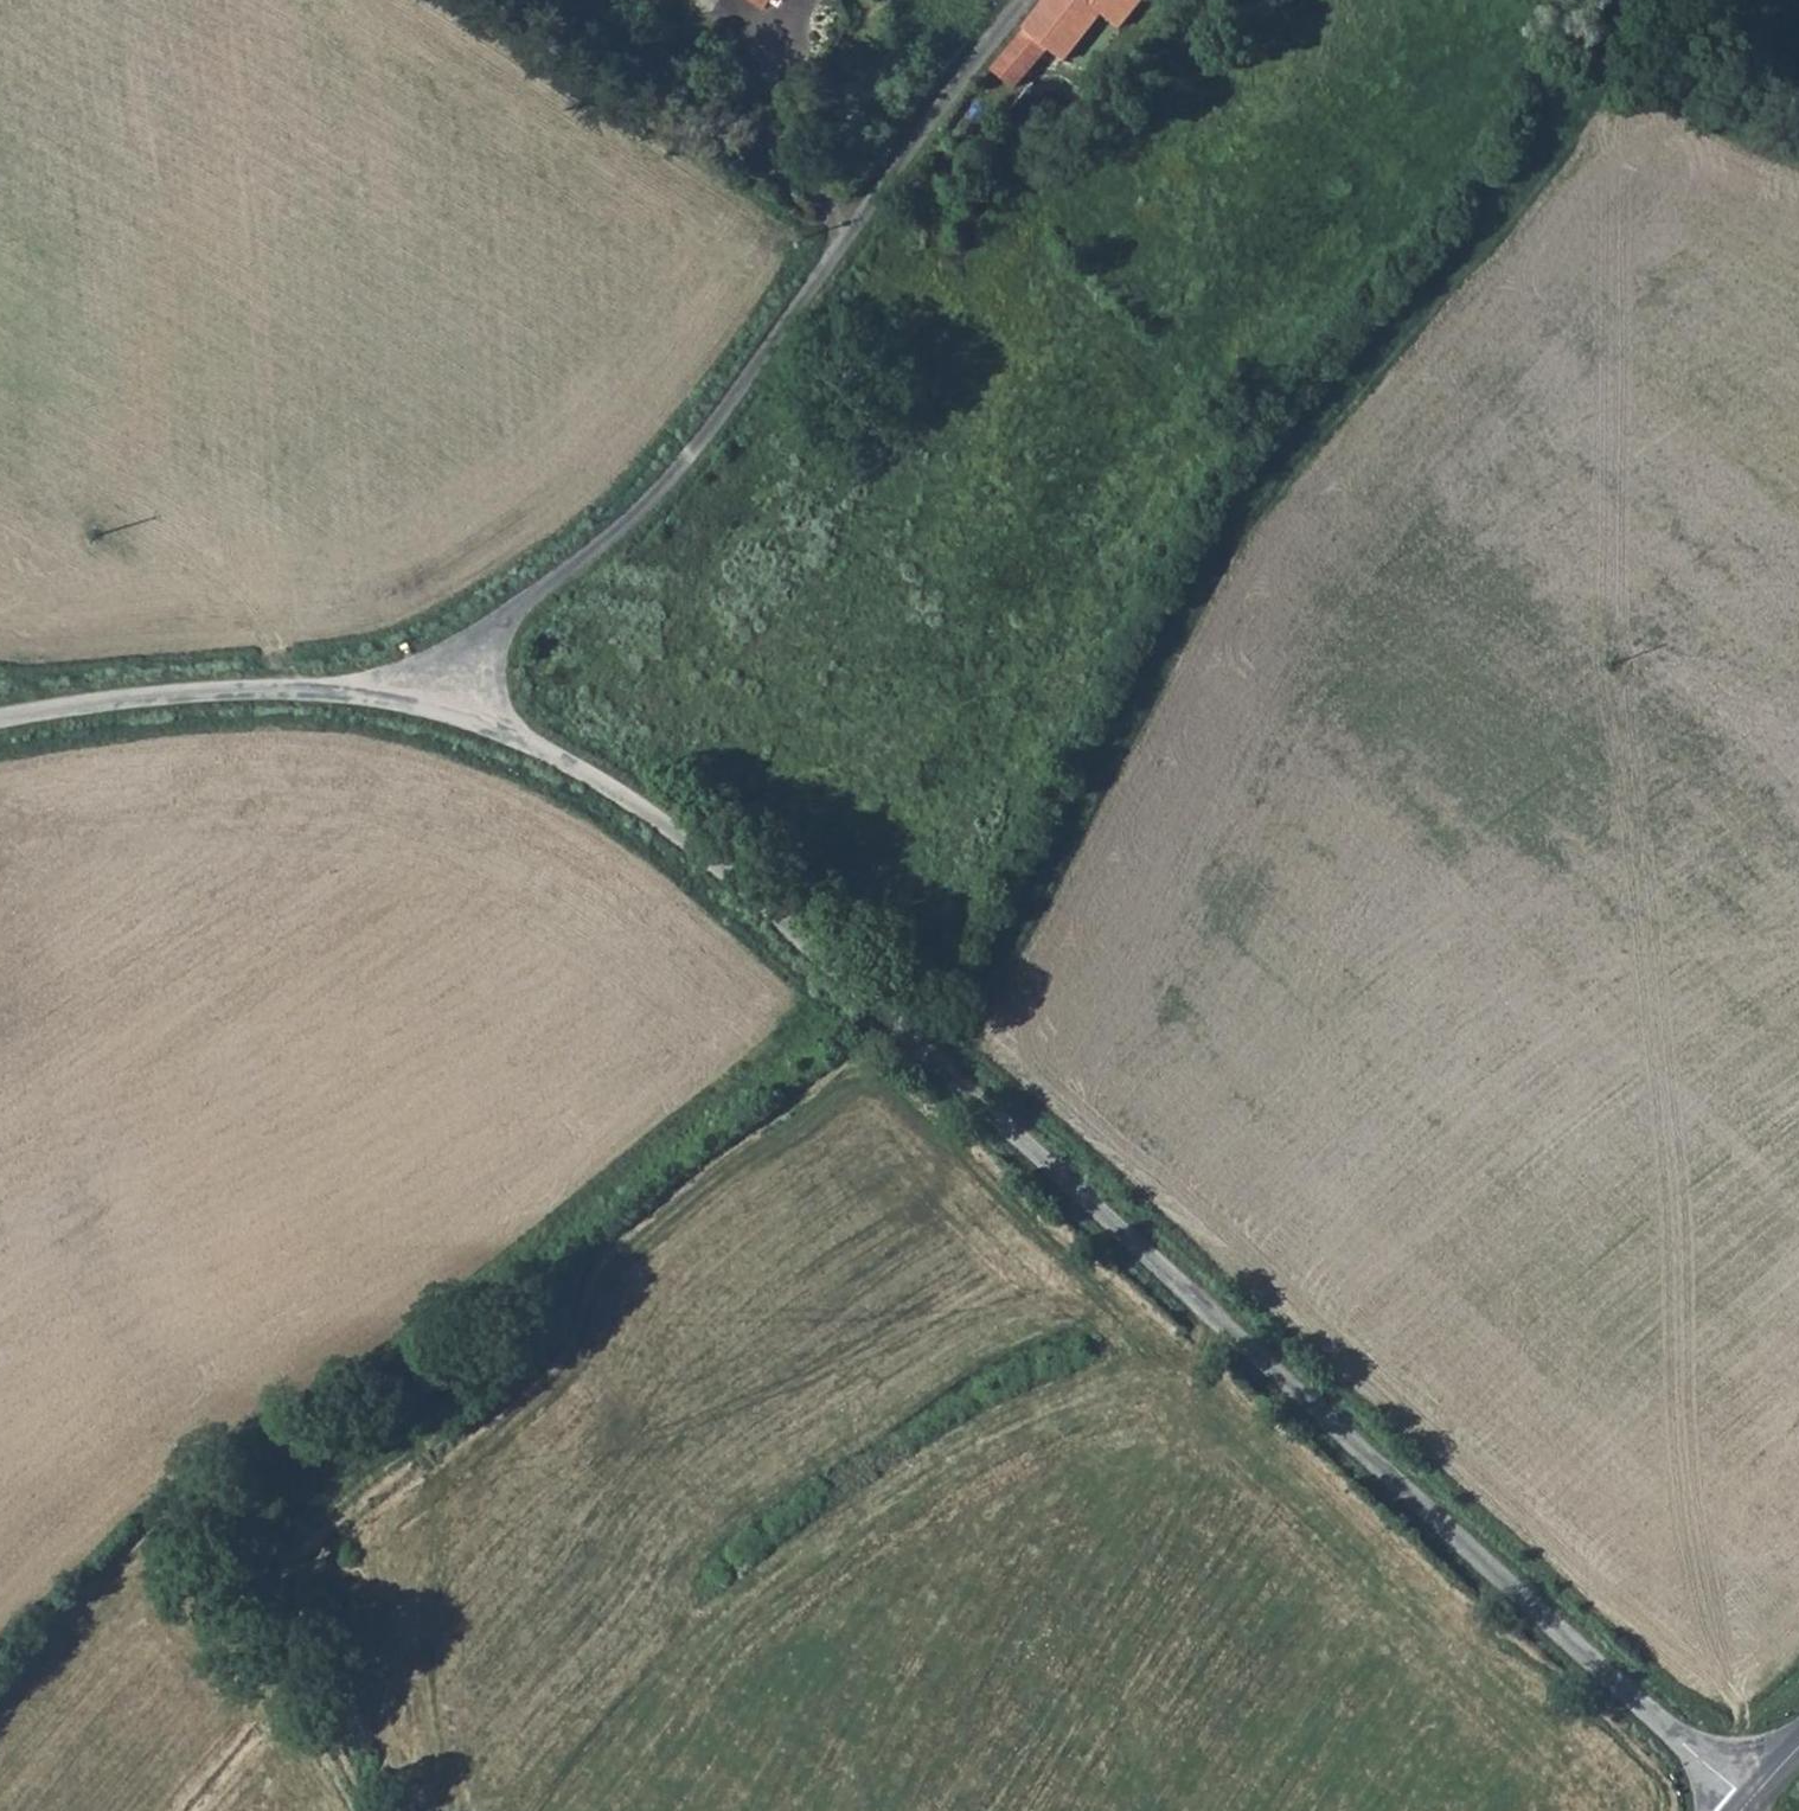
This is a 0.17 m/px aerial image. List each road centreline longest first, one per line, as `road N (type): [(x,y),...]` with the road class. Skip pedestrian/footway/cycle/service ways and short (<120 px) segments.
road 1 (unclassified): [(1753,1805),(658,819),(557,757),(441,707)]
road 2 (unclassified): [(441,707),(529,597),(663,491),(1029,0)]
road 3 (unclassified): [(441,707),(234,688),(0,719)]

